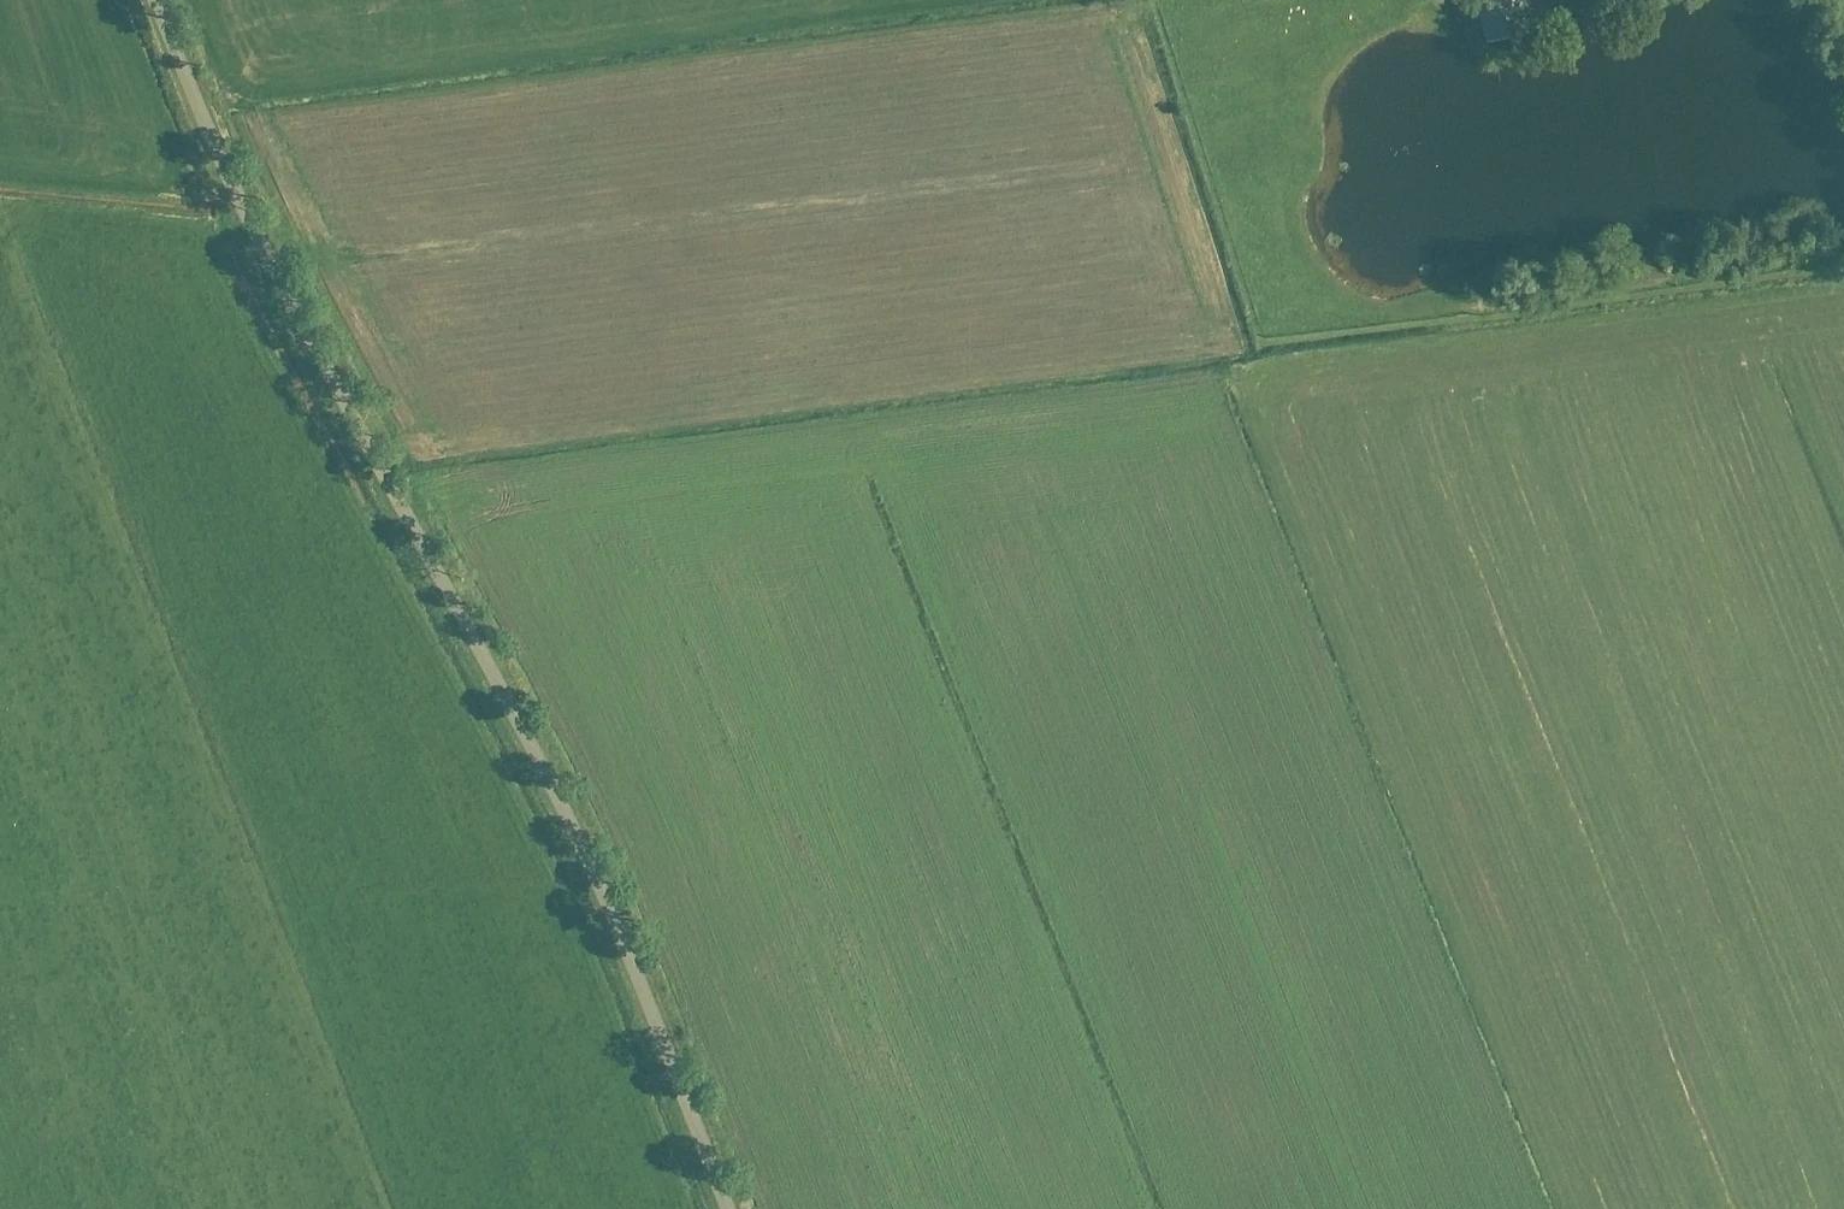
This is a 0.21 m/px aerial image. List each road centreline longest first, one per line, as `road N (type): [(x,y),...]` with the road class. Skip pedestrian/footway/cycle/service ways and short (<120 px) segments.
road 1 (unclassified): [(726,1208),(539,762),(274,269),(156,0)]

